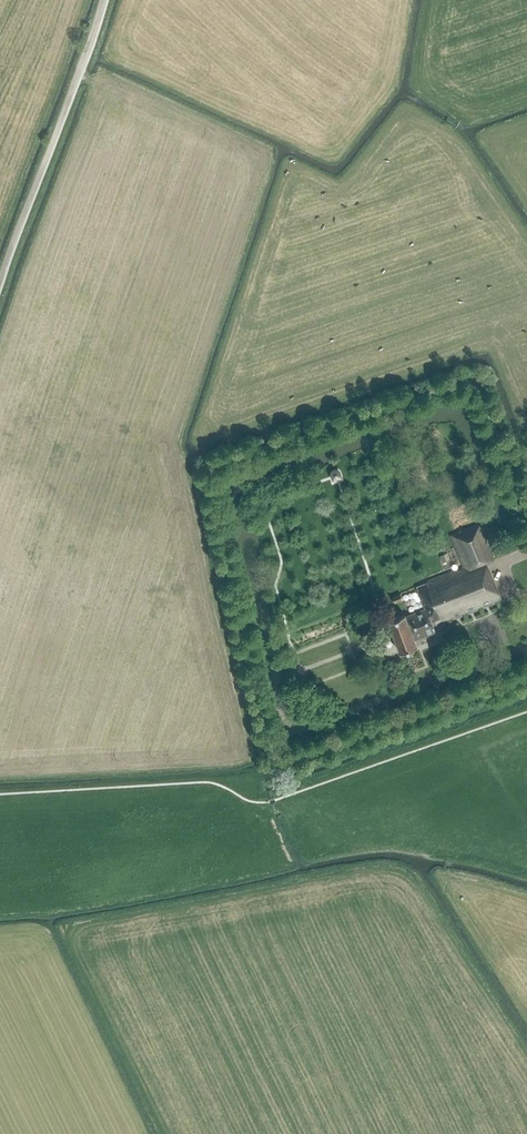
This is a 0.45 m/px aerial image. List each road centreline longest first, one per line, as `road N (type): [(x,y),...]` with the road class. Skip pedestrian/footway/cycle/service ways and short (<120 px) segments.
road 1 (track): [(0,280),(102,0)]

